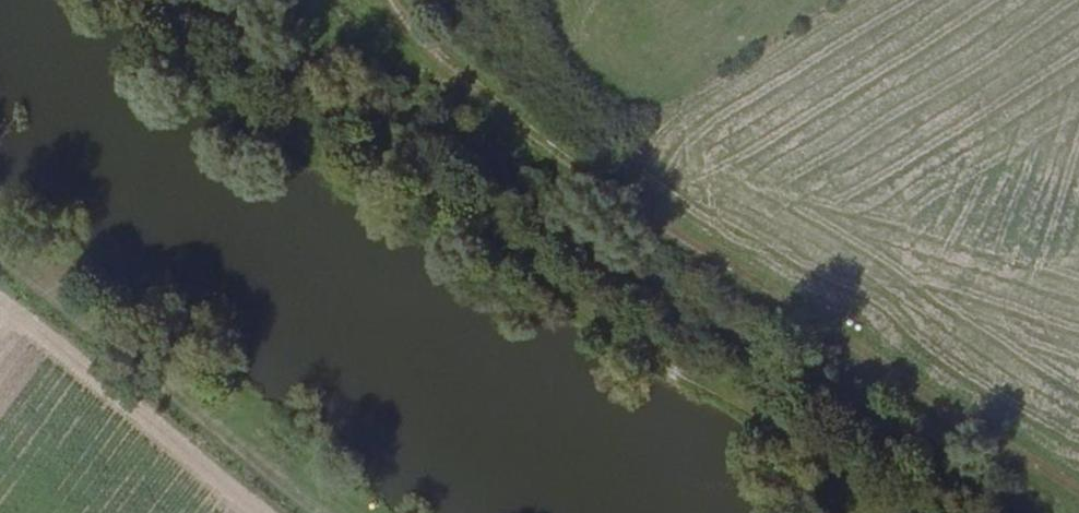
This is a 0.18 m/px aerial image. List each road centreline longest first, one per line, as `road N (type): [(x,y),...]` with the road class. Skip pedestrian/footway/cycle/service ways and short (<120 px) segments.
road 1 (track): [(840,512),(829,472),(689,366),(313,126),(146,0)]
road 2 (track): [(401,0),(439,56),(538,131),(1078,495)]
road 3 (track): [(0,259),(317,512)]

